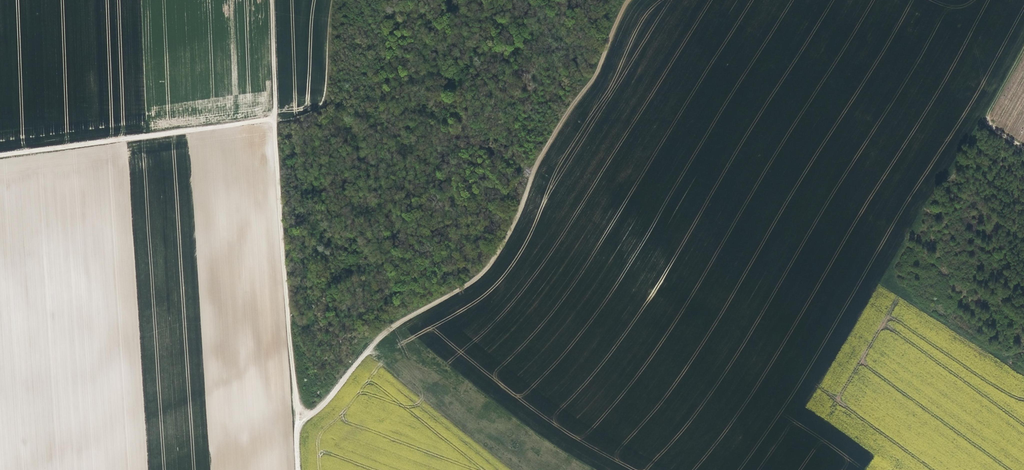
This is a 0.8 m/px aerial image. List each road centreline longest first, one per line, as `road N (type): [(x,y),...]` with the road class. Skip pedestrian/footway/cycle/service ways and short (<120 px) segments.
road 1 (track): [(299,469),(297,424),(366,343),(486,264),(532,171),(598,69),(626,0)]
road 2 (track): [(297,424),(271,0)]
road 3 (track): [(274,123),(0,155)]
road 4 (track): [(1023,48),(985,124),(1023,148)]

